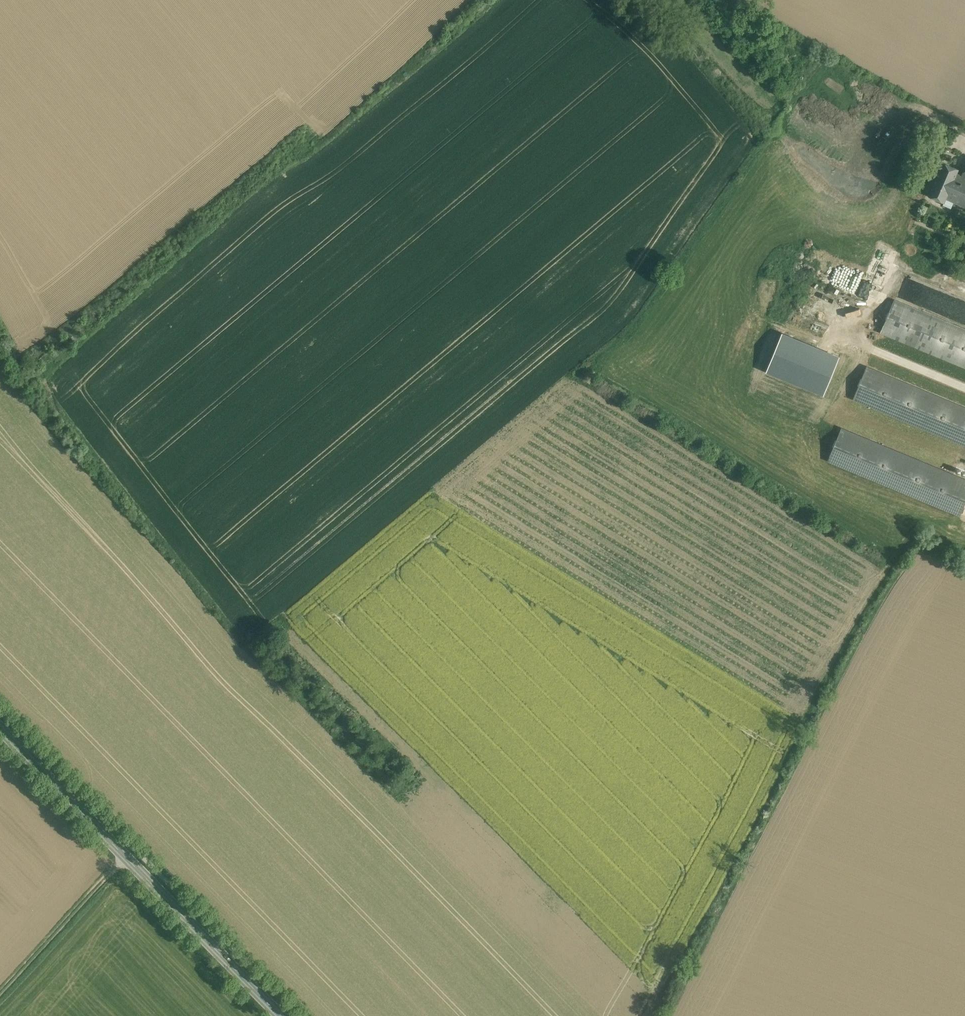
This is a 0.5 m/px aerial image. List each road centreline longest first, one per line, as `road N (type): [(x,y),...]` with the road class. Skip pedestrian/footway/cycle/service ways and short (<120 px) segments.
road 1 (tertiary): [(0,728),(280,1015)]
road 2 (track): [(126,858),(0,995)]

